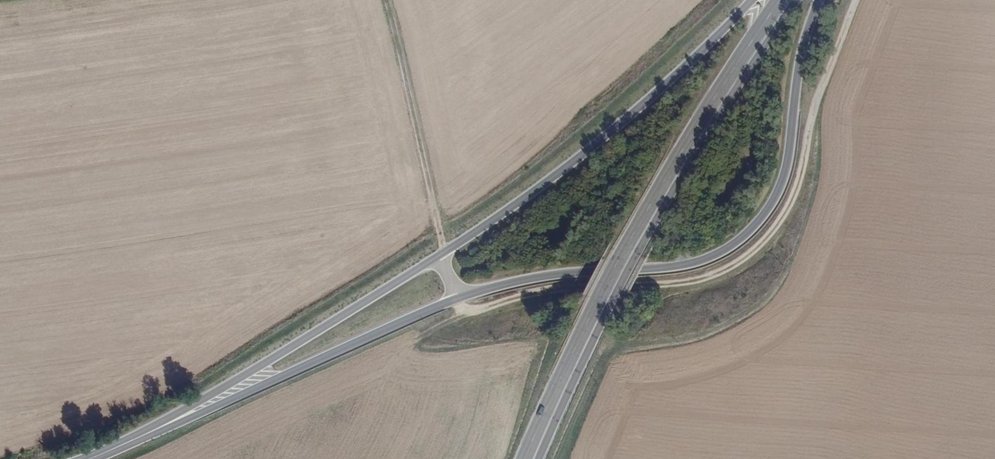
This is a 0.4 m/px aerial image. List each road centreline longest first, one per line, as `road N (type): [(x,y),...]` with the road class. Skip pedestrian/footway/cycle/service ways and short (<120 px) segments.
road 1 (track): [(855,0),(792,196),(744,257),(700,278),(563,289),(474,311),(460,297)]
road 2 (primary): [(460,297),(555,274),(691,264),(746,235),(784,176),(800,58),(819,0)]
road 3 (primary): [(785,0),(637,237),(529,458)]
road 4 (secondary): [(754,0),(616,127),(441,254)]
road 5 (secondary): [(441,254),(146,434)]
road 6 (primary): [(146,434),(460,297)]
road 7 (track): [(441,254),(385,0)]

